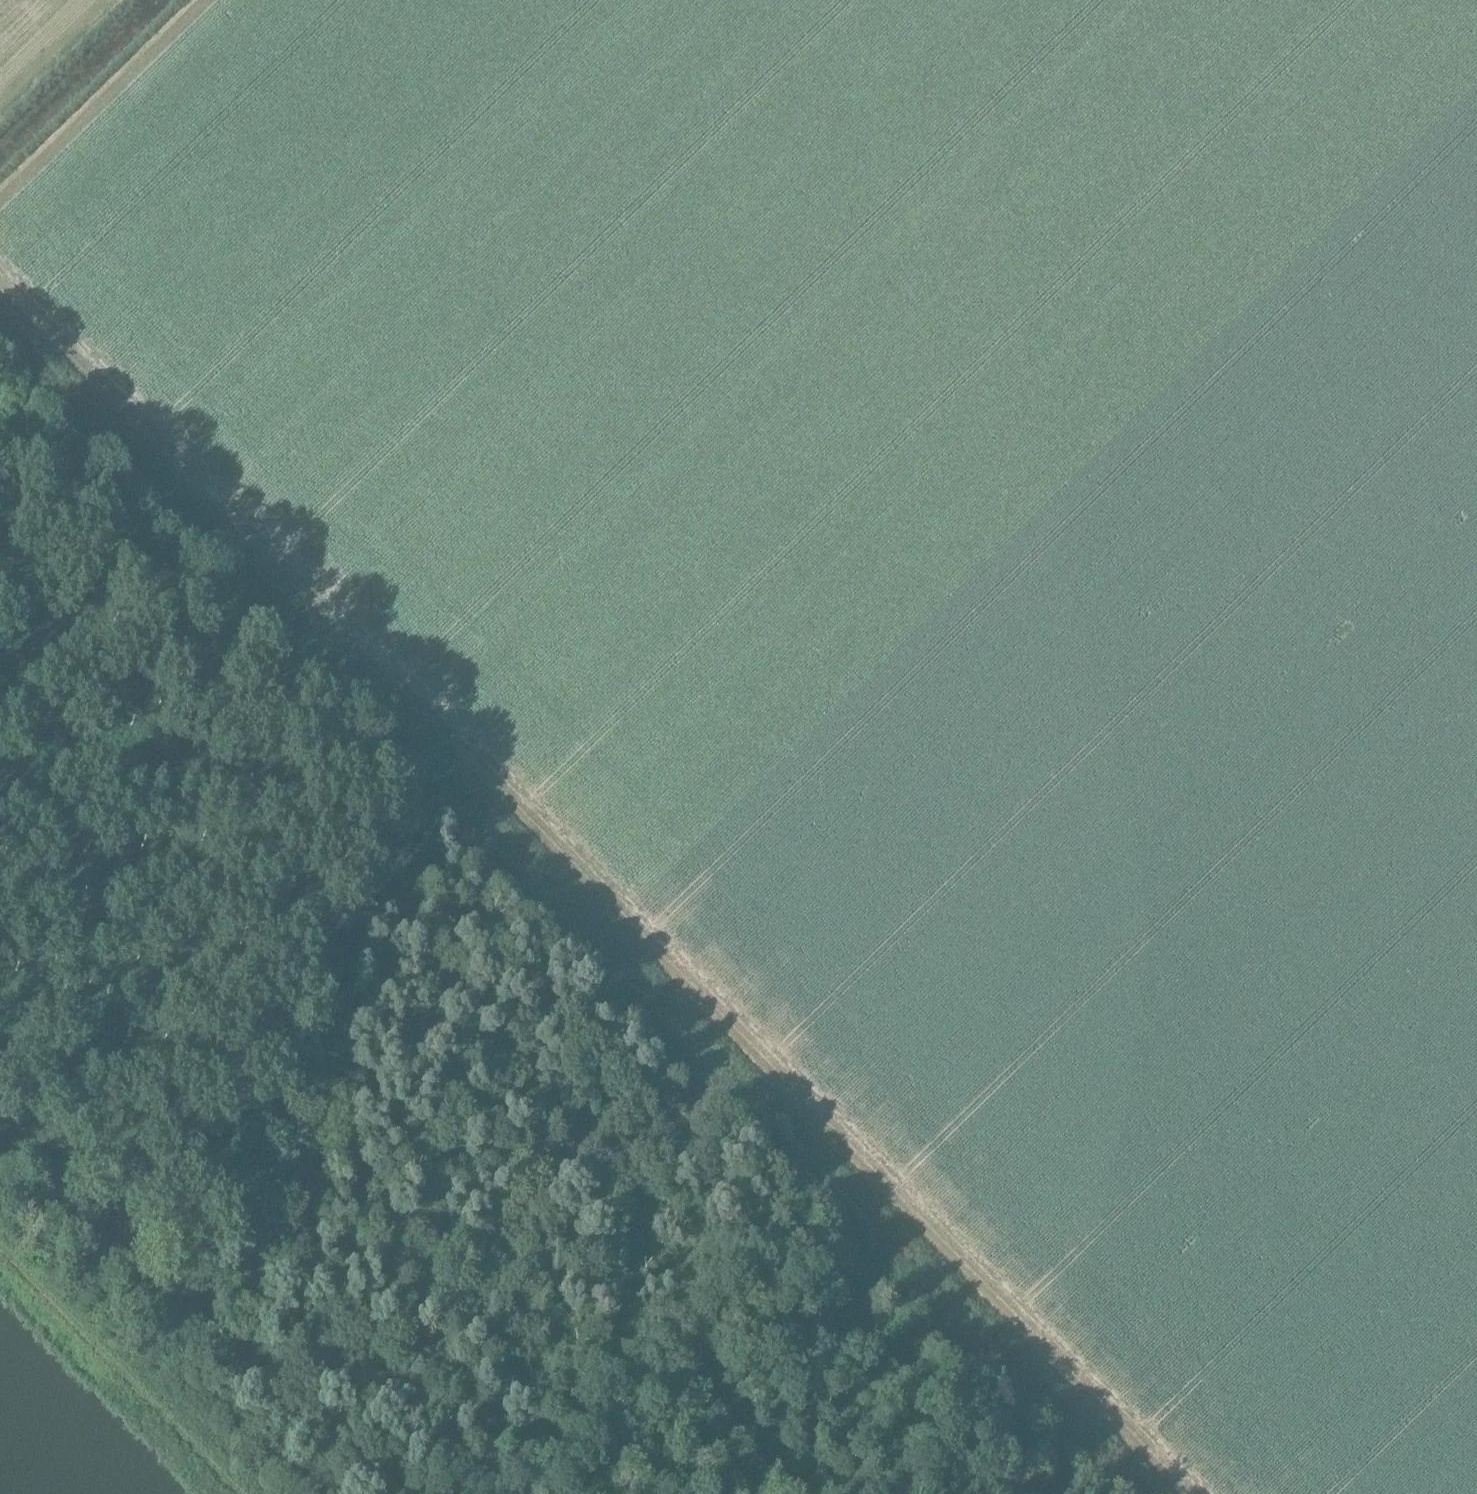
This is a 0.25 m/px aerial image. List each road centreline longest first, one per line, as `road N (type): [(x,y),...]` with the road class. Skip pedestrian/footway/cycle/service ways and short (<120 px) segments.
road 1 (track): [(0,1247),(243,1493)]

